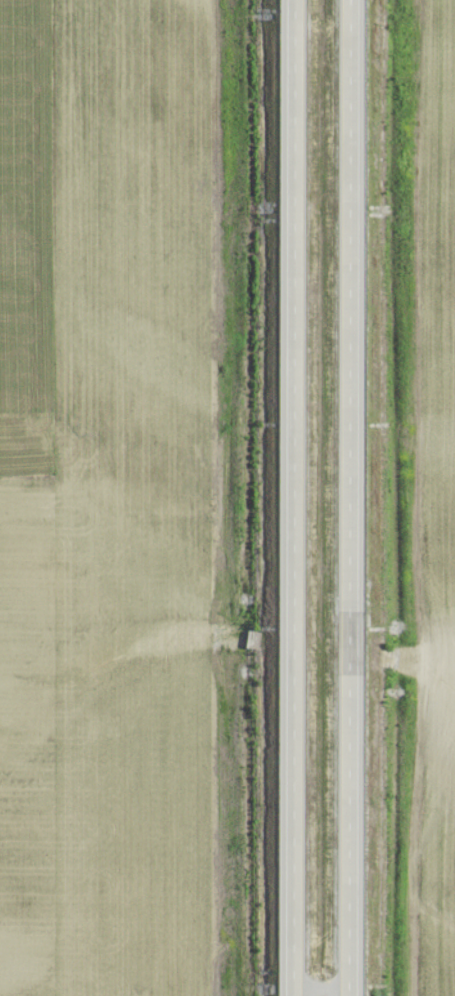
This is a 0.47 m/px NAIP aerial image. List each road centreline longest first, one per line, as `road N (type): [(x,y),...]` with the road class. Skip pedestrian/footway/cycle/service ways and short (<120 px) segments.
road 1 (motorway): [(343,995),(347,0)]
road 2 (motorway): [(291,0),(291,995)]

